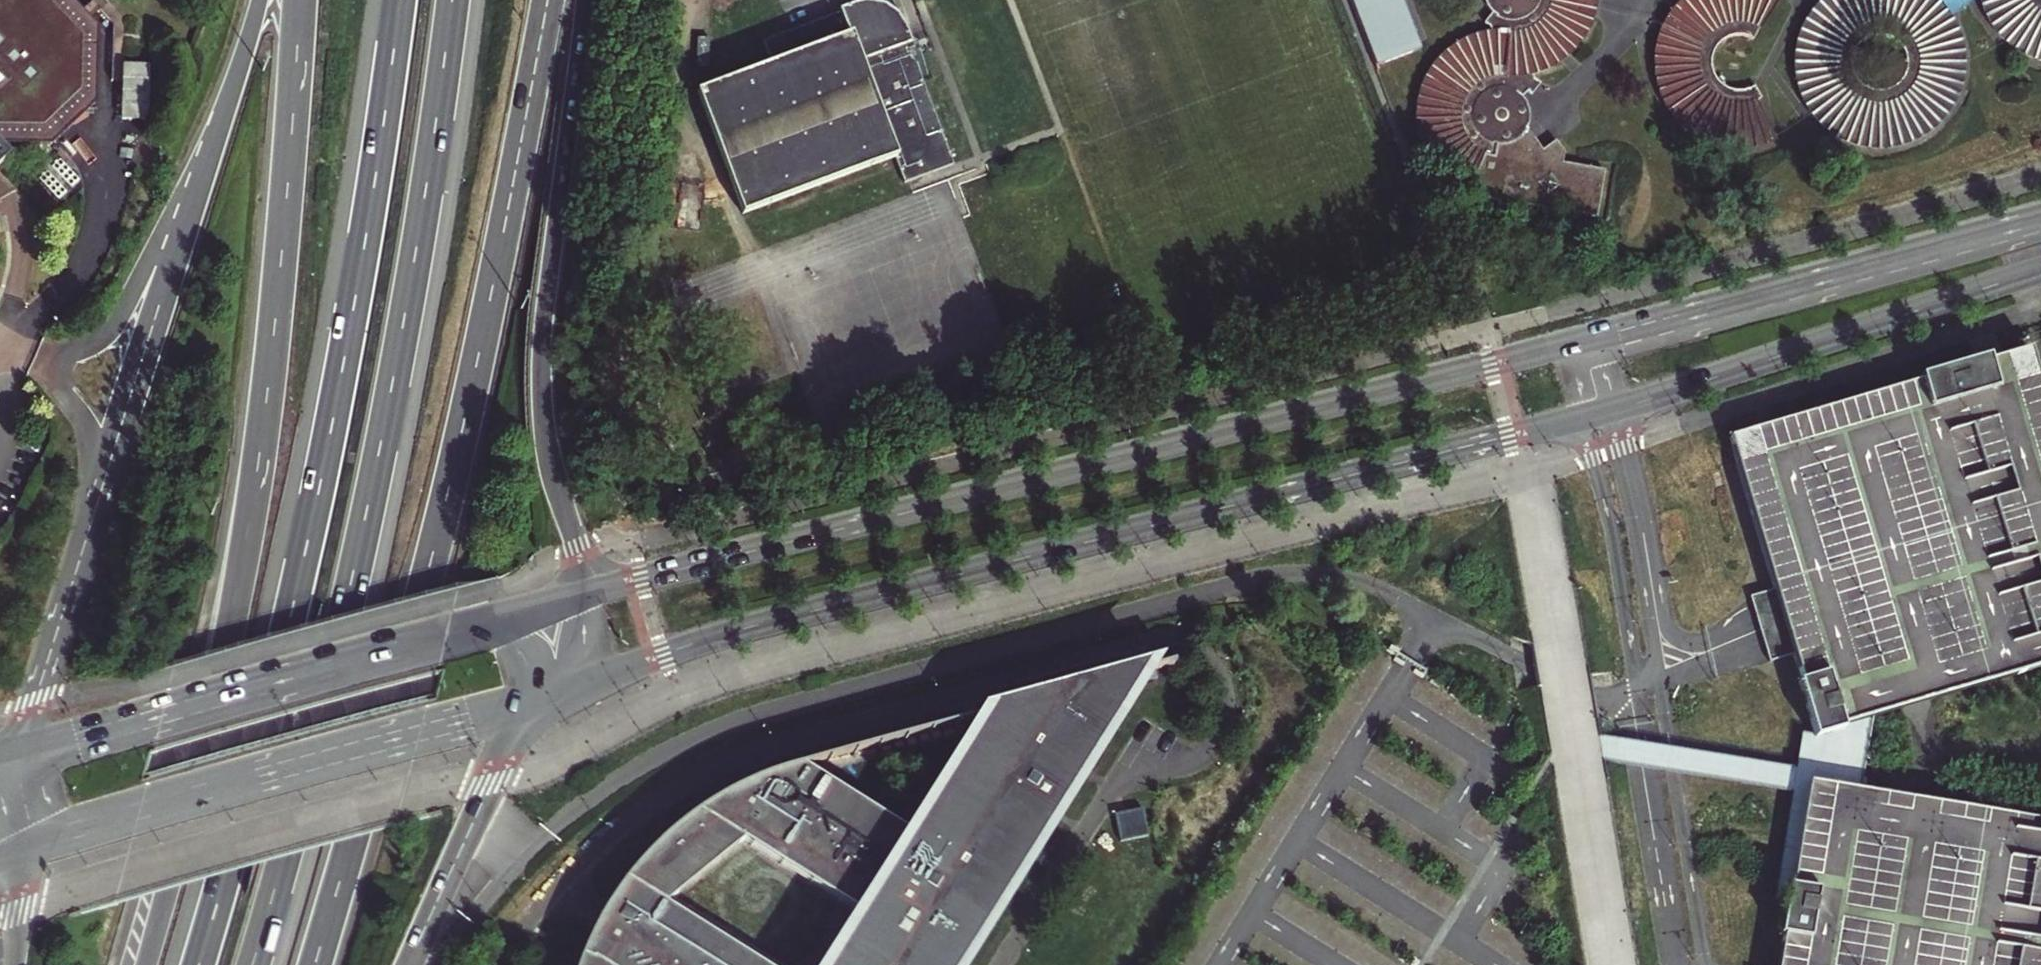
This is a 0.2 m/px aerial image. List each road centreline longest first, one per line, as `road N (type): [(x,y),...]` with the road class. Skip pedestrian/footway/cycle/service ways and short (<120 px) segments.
road 1 (trunk): [(443,964),(508,876),(593,797),(682,743),(744,719),(1264,577),(1363,580),(1434,613)]
road 2 (primary): [(524,704),(749,627),(1584,418)]
road 3 (primary): [(1565,345),(574,599)]
road 4 (trunk): [(315,964),(449,494),(548,0)]
road 5 (trunk): [(401,0),(319,494),(200,964)]
road 6 (trunk): [(253,964),(368,505),(453,0)]
road 7 (trunk): [(299,0),(282,262),(248,533),(147,964)]
road 8 (primary): [(259,0),(24,748)]
road 9 (primary): [(574,599),(581,573),(549,452),(542,369),(586,0)]
road 10 (primary): [(574,599),(161,718),(24,748)]
road 11 (primary): [(21,853),(524,704)]
road 12 (primary): [(2040,215),(1600,336)]
road 13 (primary): [(1615,409),(2040,269)]
road 14 (unclassified): [(1636,694),(1660,685),(1645,549),(1615,409)]
road 15 (trunk): [(409,964),(524,704)]
road 16 (unclassified): [(1584,418),(1636,694)]
road 17 (unclassified): [(1434,613),(1577,690),(1636,694)]

